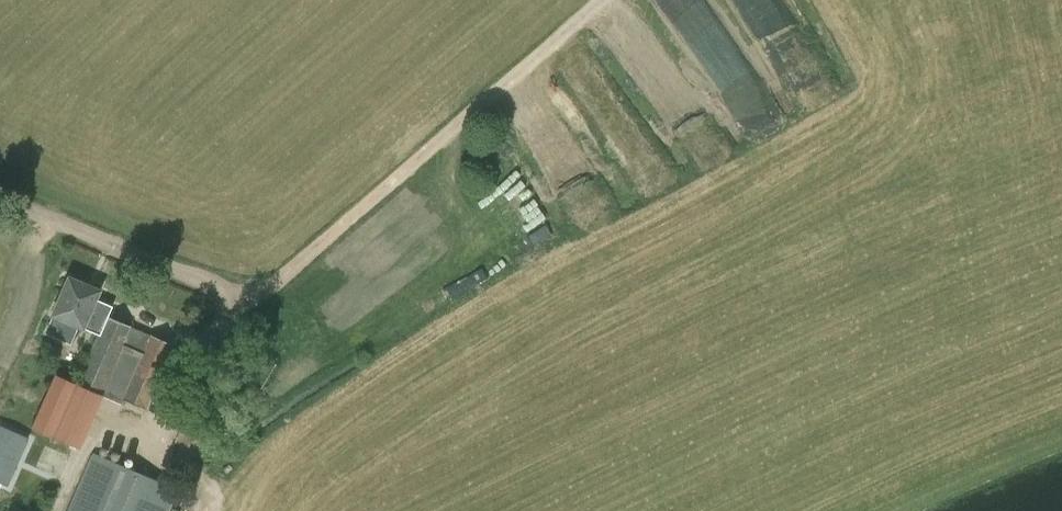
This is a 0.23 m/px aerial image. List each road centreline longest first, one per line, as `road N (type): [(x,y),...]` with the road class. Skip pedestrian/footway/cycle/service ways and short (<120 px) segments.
road 1 (track): [(0,200),(204,292),(249,292),(285,275),(604,0)]

